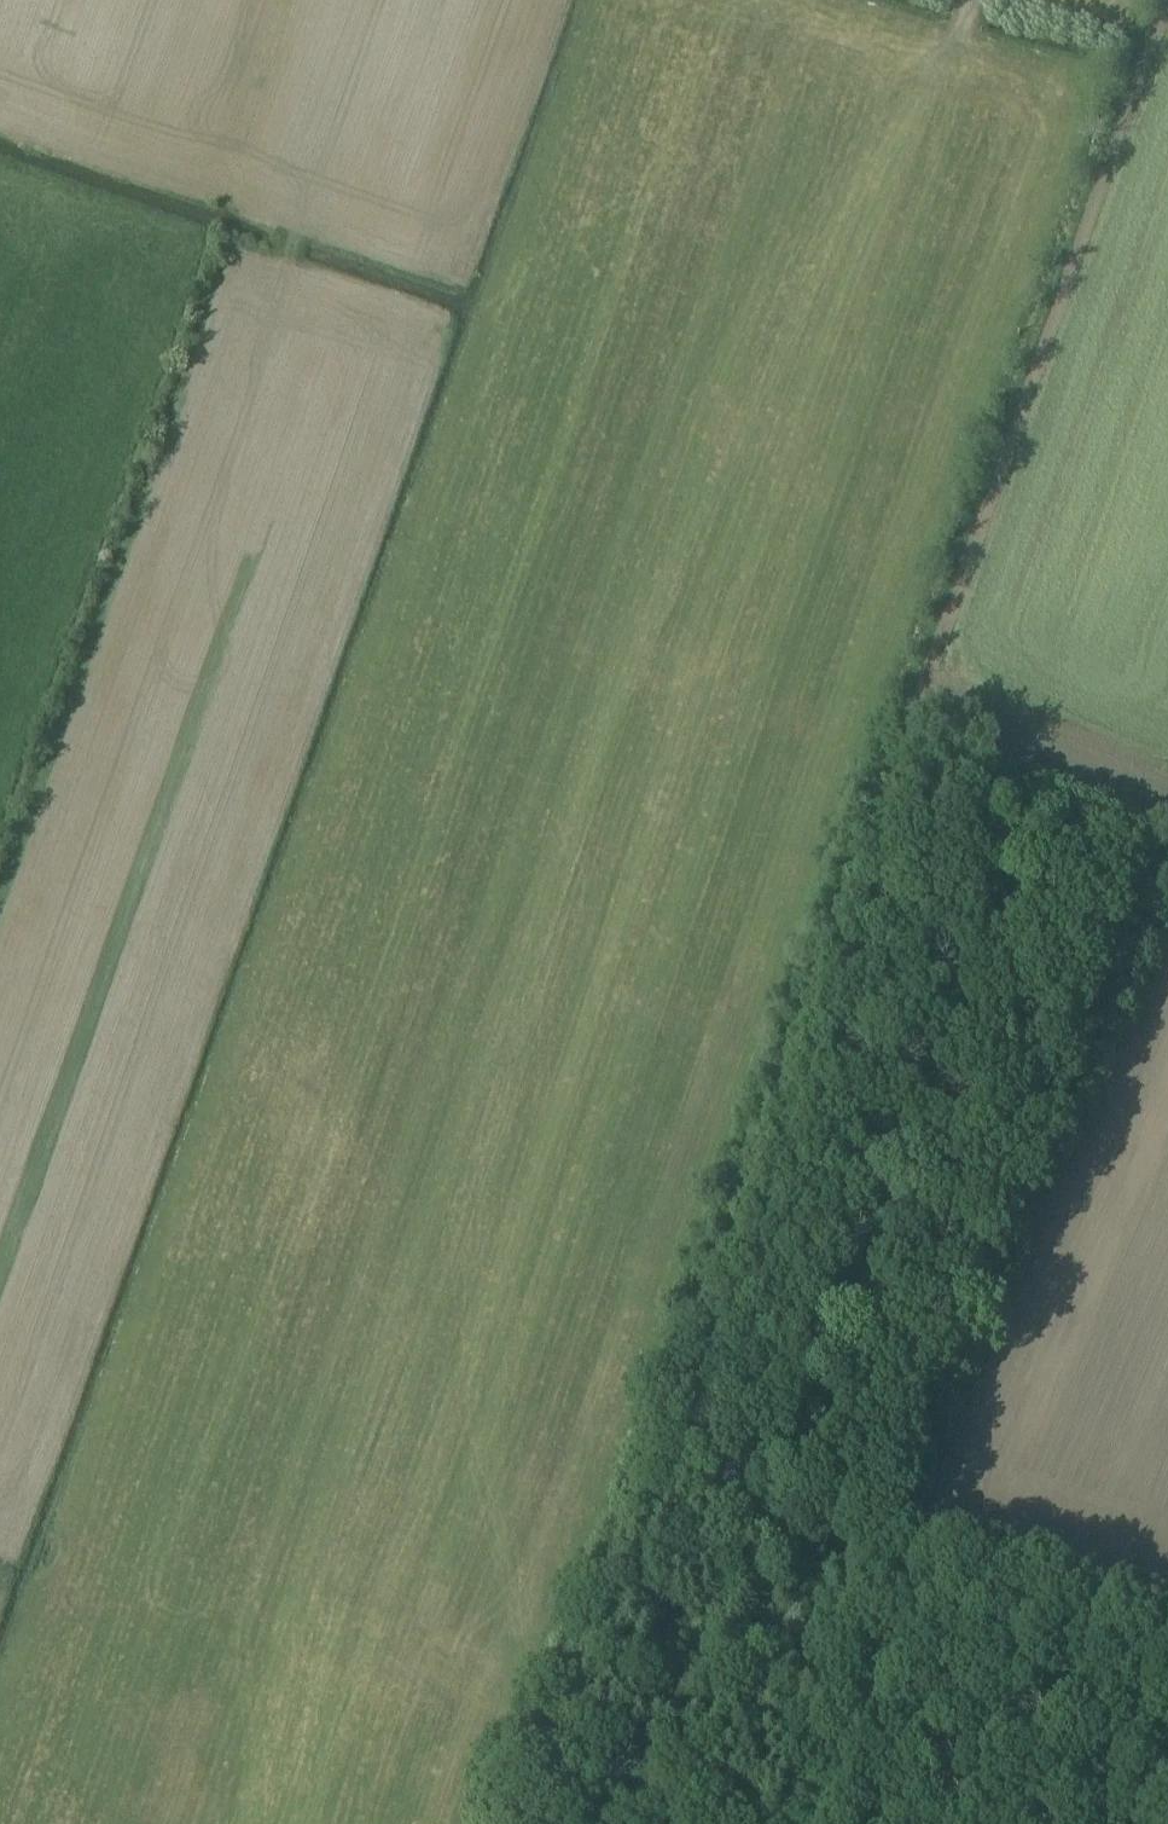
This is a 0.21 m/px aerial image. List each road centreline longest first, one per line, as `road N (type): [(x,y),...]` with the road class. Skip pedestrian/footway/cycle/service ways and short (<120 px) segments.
road 1 (track): [(1167,1657),(1108,1823)]

